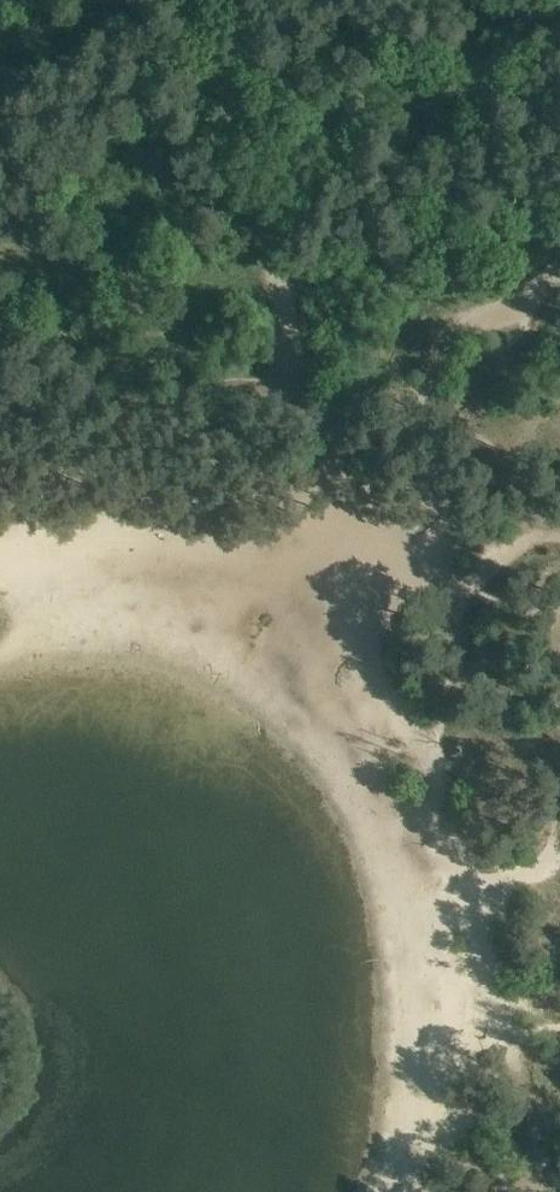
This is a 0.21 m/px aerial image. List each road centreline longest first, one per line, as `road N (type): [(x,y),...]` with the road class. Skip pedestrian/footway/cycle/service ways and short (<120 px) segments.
road 1 (track): [(199,0),(293,372)]

